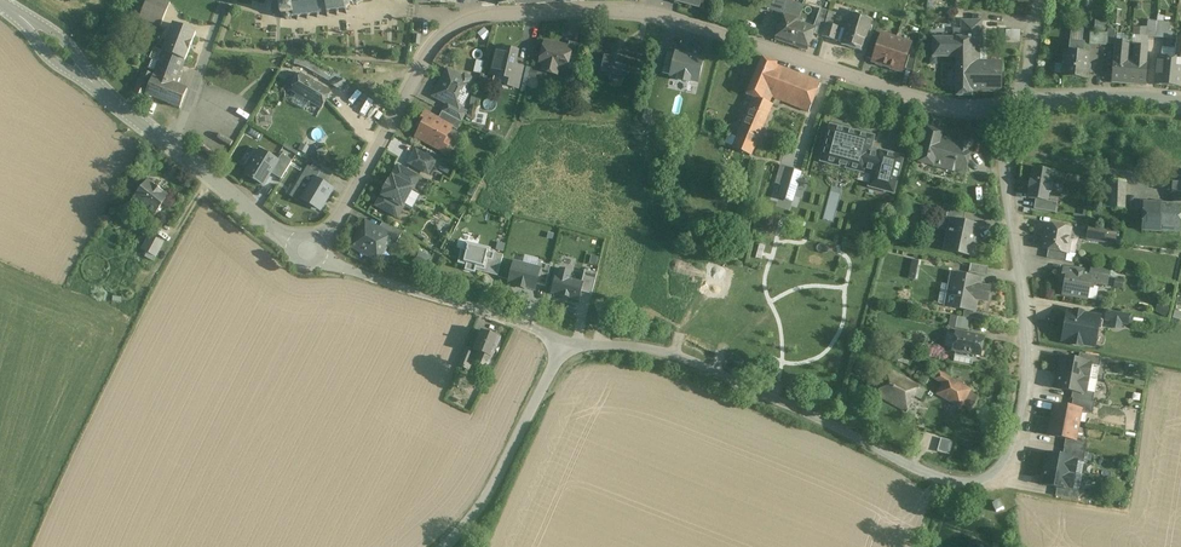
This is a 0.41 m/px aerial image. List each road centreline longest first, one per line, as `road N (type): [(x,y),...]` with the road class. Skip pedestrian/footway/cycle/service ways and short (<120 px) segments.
road 1 (unclassified): [(563,342),(657,352),(702,365),(952,482),(998,473),(1021,425),(1028,353),(1000,105)]
road 2 (tertiary): [(307,251),(338,225),(432,50),(490,15),(646,13),(926,102),(1000,105)]
road 3 (unclassified): [(307,251),(563,342)]
road 4 (unclassified): [(563,342),(488,505),(448,546)]
road 5 (tertiary): [(0,2),(168,147)]
road 6 (tertiary): [(168,147),(307,251)]
road 7 (tertiary): [(1019,104),(1180,102)]
road 8 (residential): [(225,0),(168,147)]

